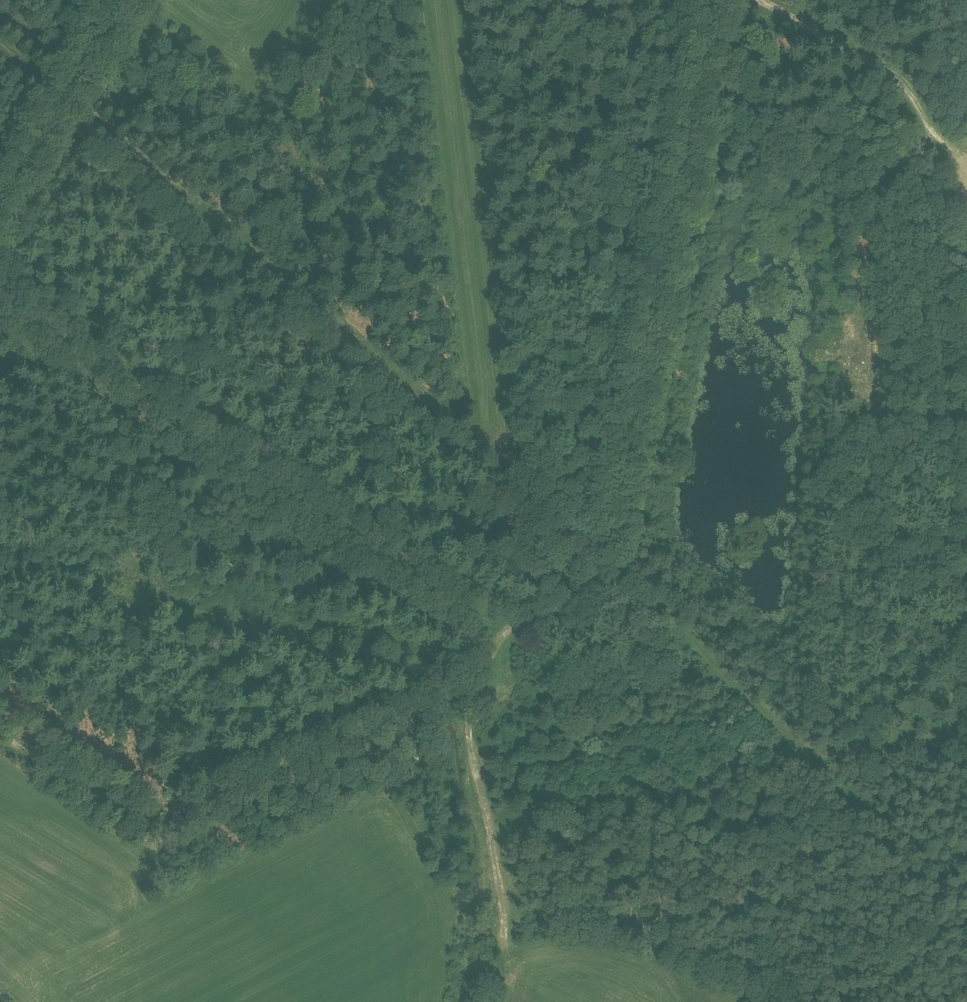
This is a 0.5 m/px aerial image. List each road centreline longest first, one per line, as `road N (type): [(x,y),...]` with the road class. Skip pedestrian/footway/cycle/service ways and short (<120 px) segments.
road 1 (track): [(0,729),(134,803),(167,805),(474,678)]

